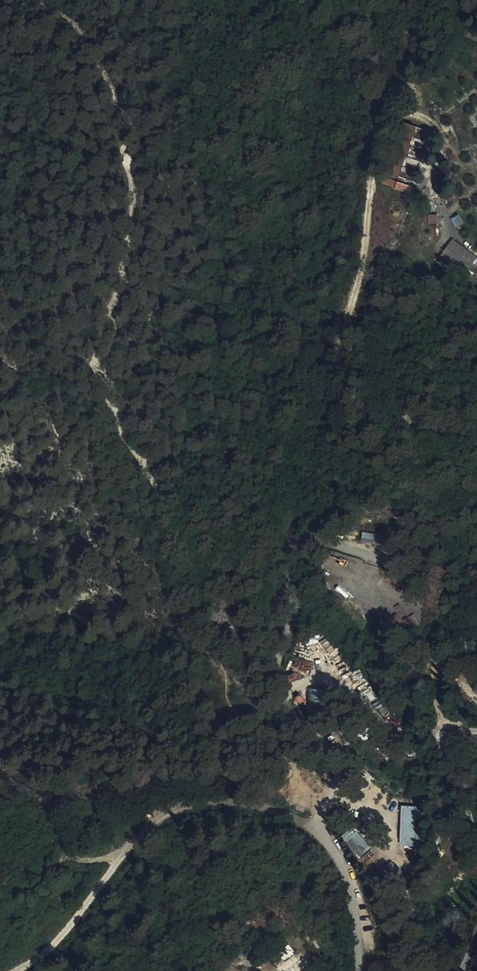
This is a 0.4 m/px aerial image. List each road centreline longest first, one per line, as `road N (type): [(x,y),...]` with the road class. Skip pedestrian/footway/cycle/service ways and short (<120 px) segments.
road 1 (track): [(316,828),(231,803),(166,812),(79,916),(19,970)]
road 2 (unclassified): [(363,970),(352,893),(316,828)]

